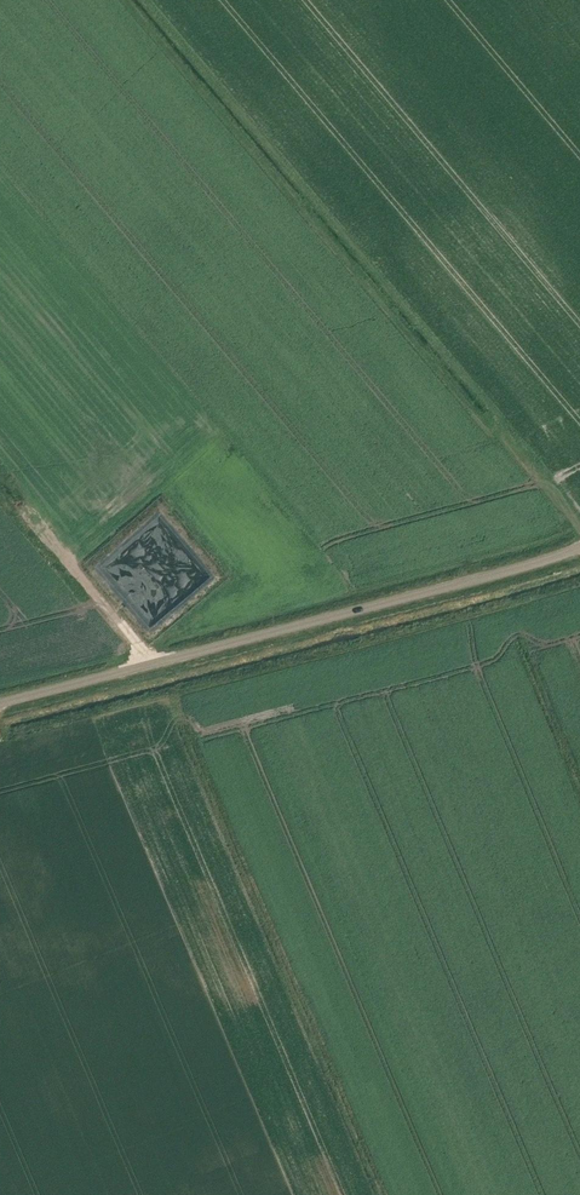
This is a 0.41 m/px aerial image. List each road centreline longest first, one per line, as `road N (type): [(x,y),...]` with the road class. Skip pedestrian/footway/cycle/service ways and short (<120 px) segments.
road 1 (unclassified): [(0,702),(579,546)]

